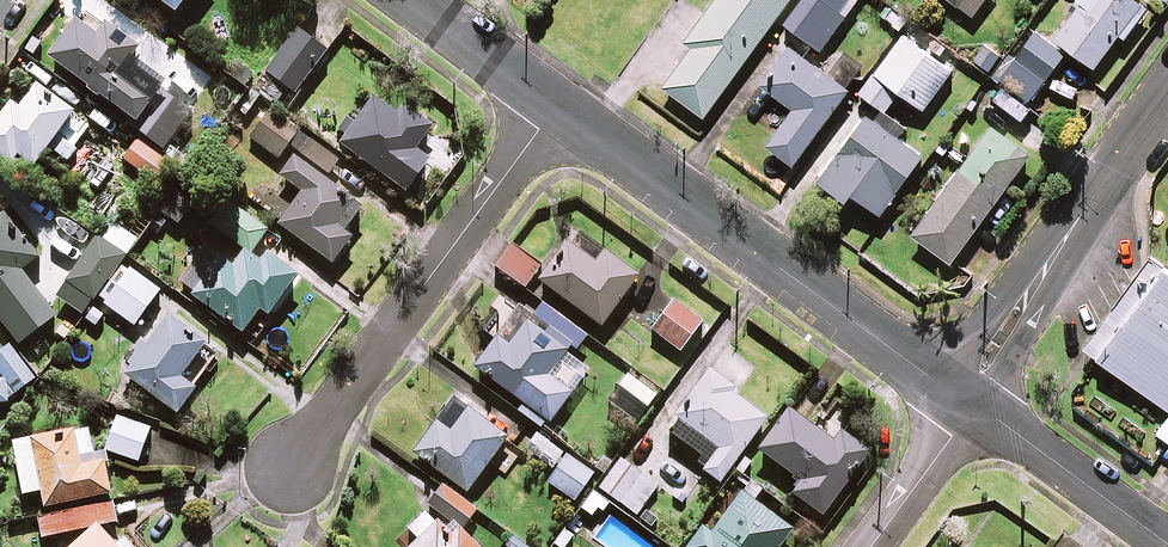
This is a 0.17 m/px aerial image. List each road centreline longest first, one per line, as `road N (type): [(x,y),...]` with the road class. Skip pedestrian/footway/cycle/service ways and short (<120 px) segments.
road 1 (residential): [(971,402),(555,108)]
road 2 (residential): [(296,467),(555,108)]
road 3 (residential): [(971,402),(1167,97)]
road 4 (residential): [(1167,544),(971,402)]
road 5 (residential): [(555,108),(408,0)]
road 6 (residential): [(871,546),(971,402)]

